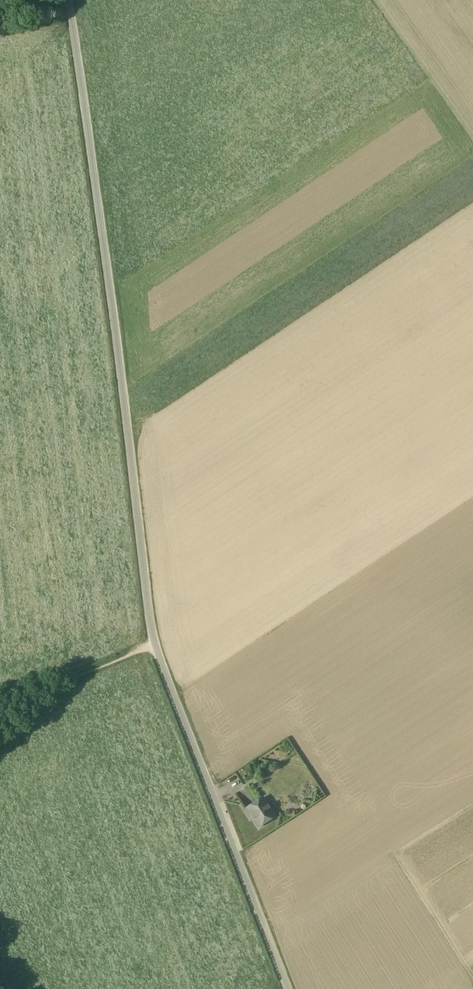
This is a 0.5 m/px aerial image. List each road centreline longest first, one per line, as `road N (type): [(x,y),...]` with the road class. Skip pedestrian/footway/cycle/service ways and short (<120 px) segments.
road 1 (unclassified): [(286,988),(141,608),(65,0)]

